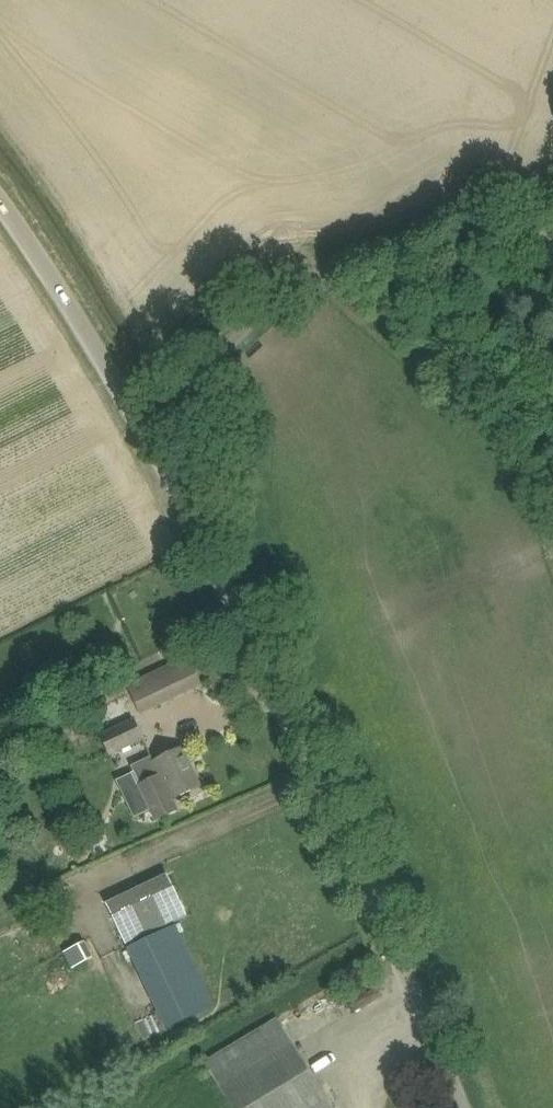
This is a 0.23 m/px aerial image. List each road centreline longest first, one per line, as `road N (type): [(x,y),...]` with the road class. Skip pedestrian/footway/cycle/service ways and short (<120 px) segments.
road 1 (unclassified): [(452,1107),(318,777),(215,564),(0,199)]
road 2 (track): [(134,418),(300,290),(415,245),(482,195),(534,190),(552,172)]

